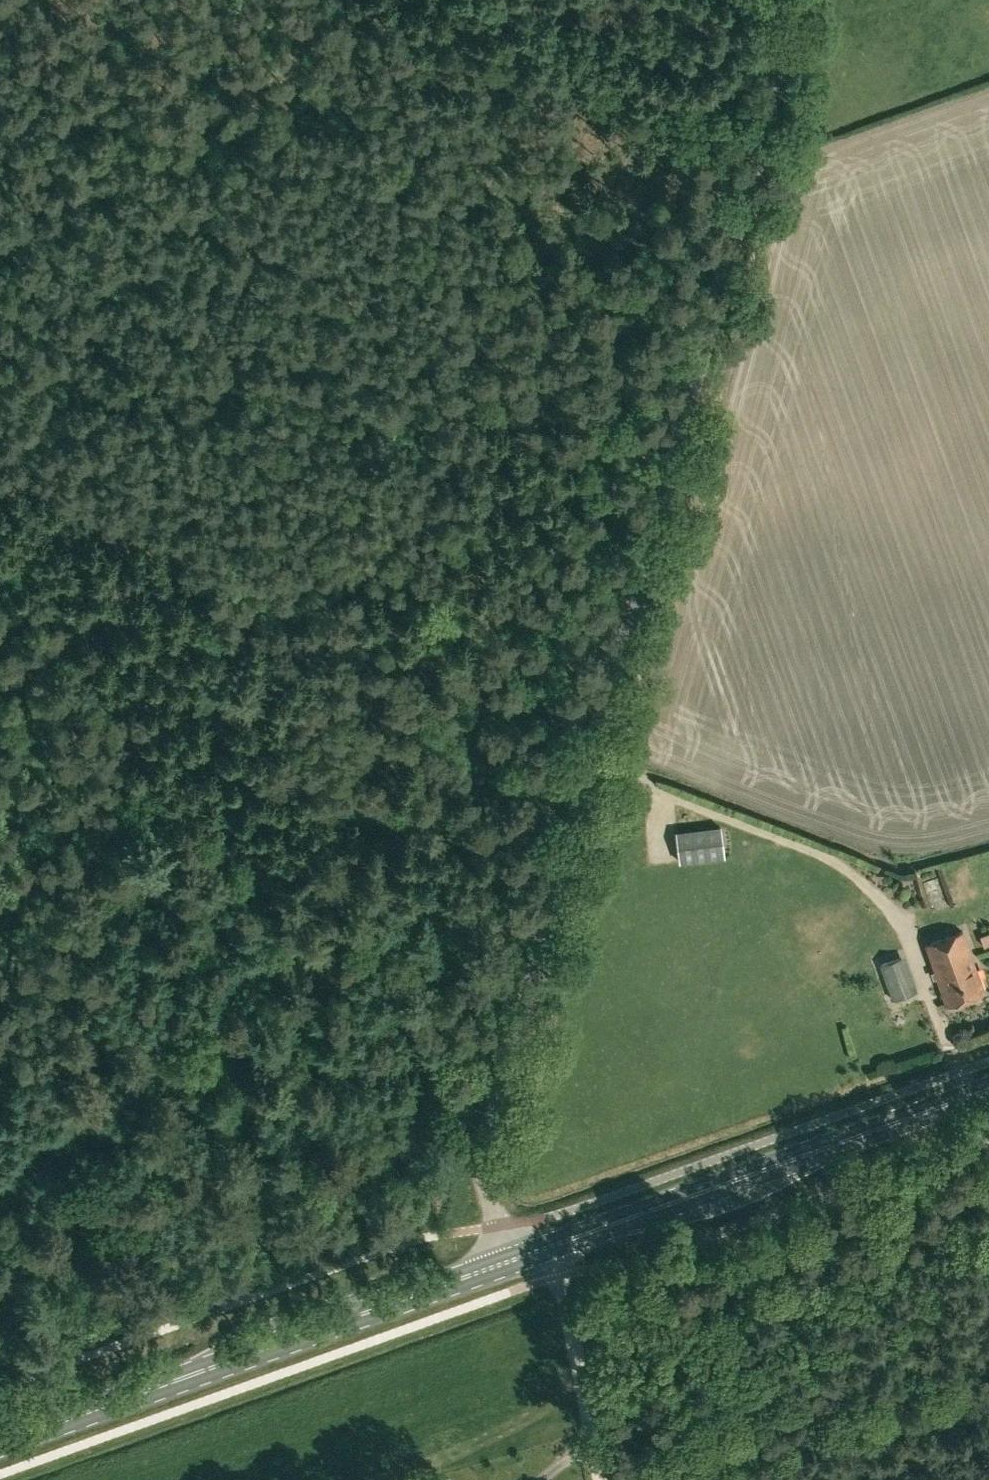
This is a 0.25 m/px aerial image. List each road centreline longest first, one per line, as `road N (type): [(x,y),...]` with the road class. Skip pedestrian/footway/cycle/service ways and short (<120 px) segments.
road 1 (unclassified): [(508,1261),(486,1189),(490,1117),(782,0)]
road 2 (track): [(39,1085),(325,0)]
road 3 (track): [(537,937),(0,802)]
road 4 (primary): [(0,1442),(508,1261)]
road 5 (primary): [(508,1261),(988,1090)]
road 6 (track): [(558,1276),(603,1479)]

